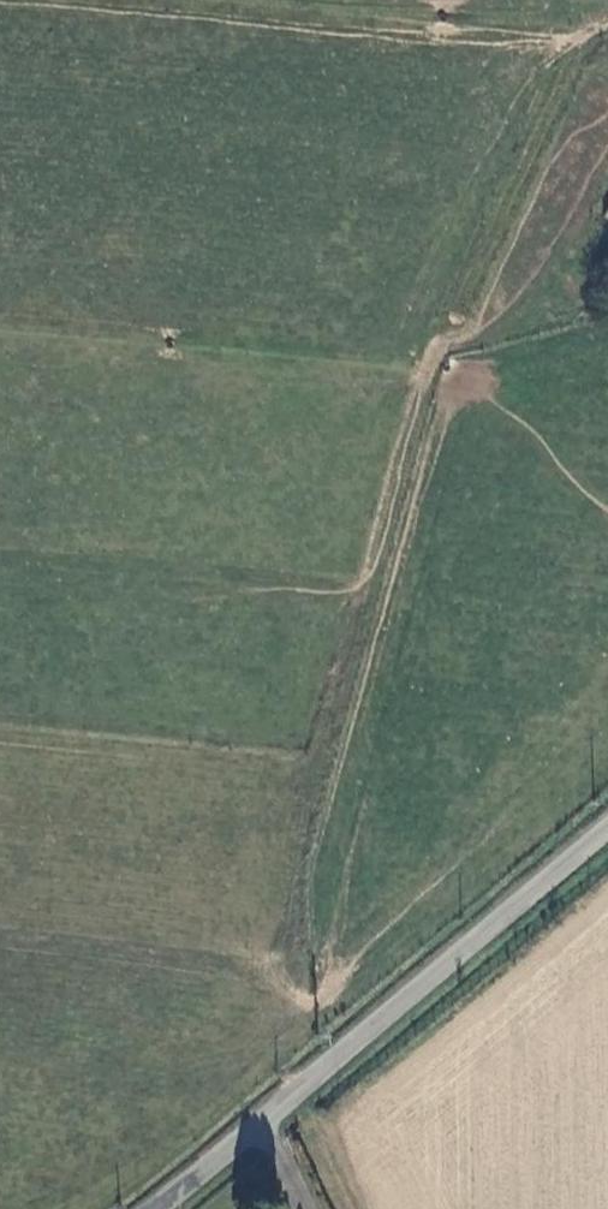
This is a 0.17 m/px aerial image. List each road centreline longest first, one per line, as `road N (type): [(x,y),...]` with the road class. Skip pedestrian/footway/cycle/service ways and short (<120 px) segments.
road 1 (tertiary): [(155,1208),(607,828)]

